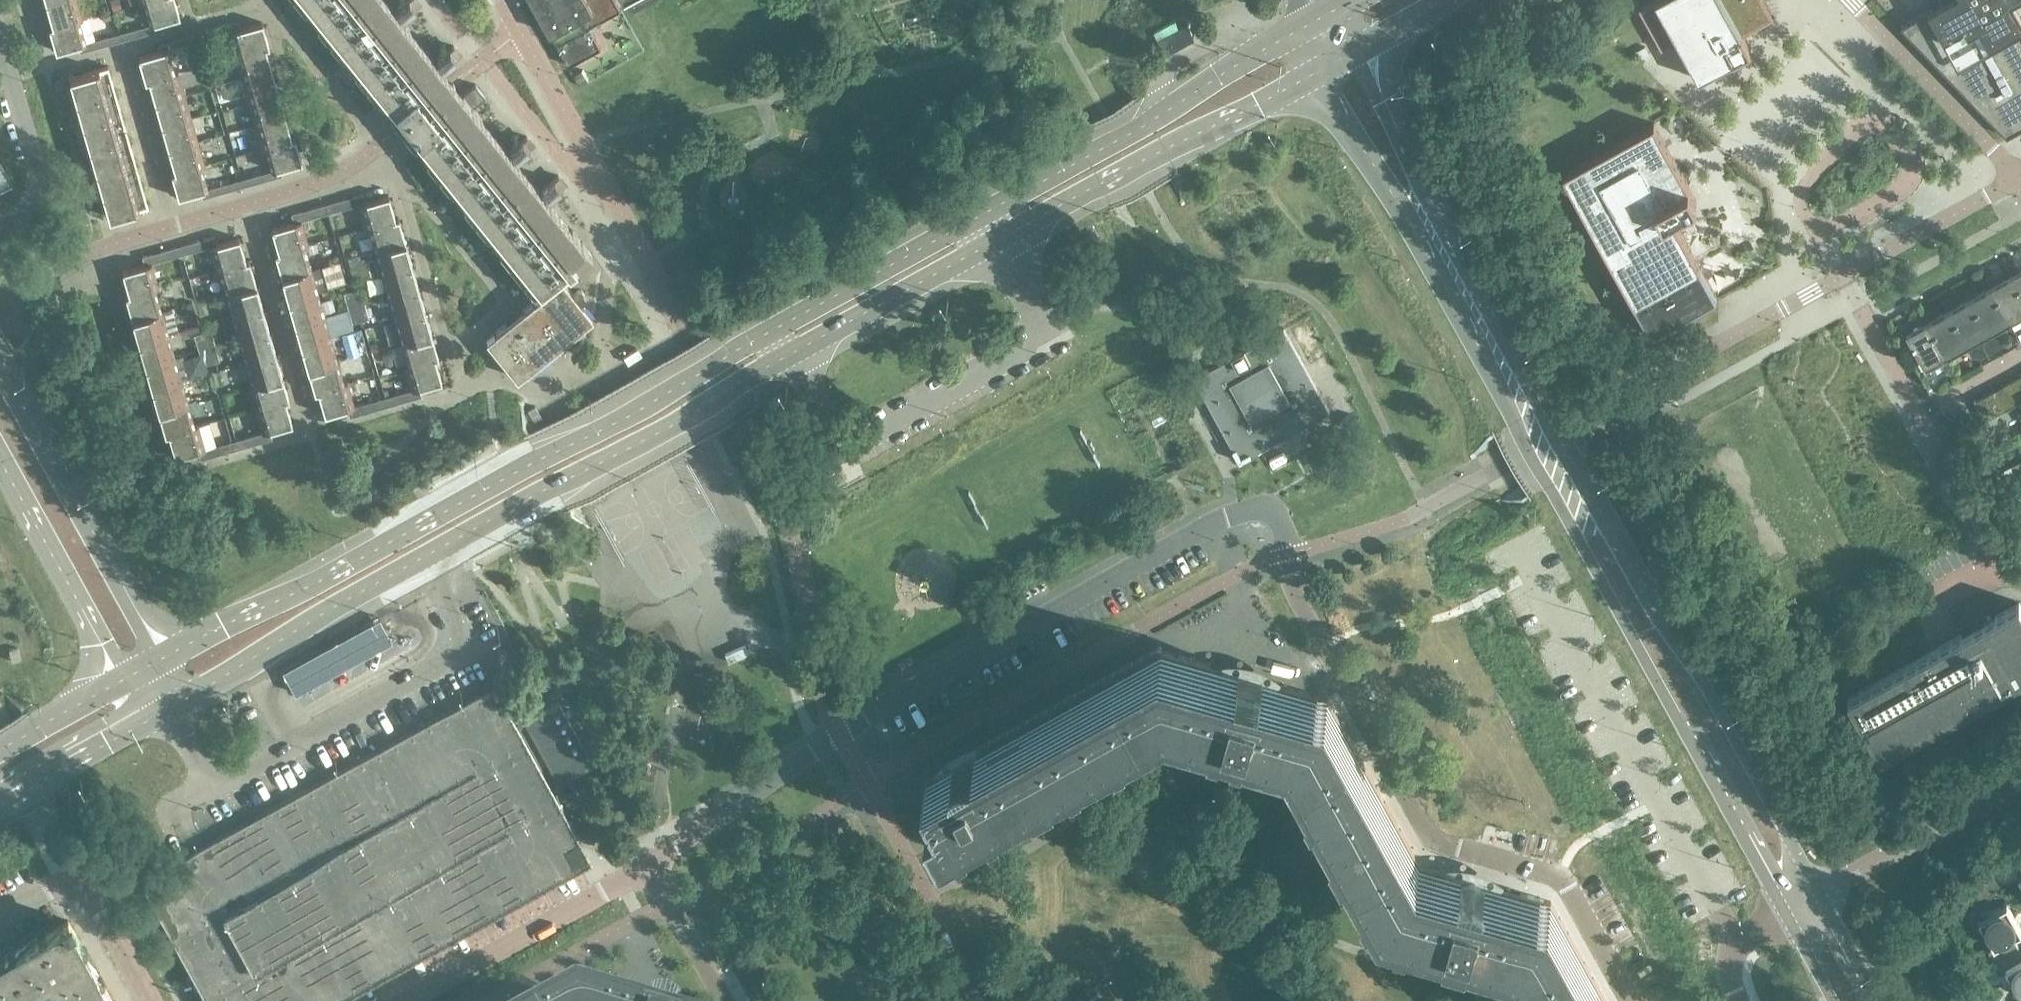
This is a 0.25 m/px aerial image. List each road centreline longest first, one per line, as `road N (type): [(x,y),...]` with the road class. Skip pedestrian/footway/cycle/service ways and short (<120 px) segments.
road 1 (secondary): [(172,708),(366,588),(1329,75)]
road 2 (secondary): [(1323,23),(307,588)]
road 3 (tertiary): [(1329,75),(1793,911)]
road 4 (tertiary): [(1823,895),(1374,52)]
road 5 (residential): [(1819,234),(2000,562),(2020,581)]
road 6 (residential): [(1819,234),(1900,187),(1906,151),(1879,129),(1856,135),(1801,193),(1808,215)]
road 7 (tertiary): [(0,457),(125,685)]
road 8 (tertiary): [(116,574),(0,356)]
road 9 (residential): [(1823,895),(2020,783)]
road 10 (secondary): [(307,588),(156,670)]
road 11 (secondary): [(0,803),(146,724)]
road 12 (residential): [(721,1000),(643,869)]
road 13 (secondary): [(307,588),(203,626),(172,628)]
road 14 (secondary): [(125,685),(0,750)]
road 15 (residential): [(1737,1000),(1731,958),(1751,934),(1793,911)]

